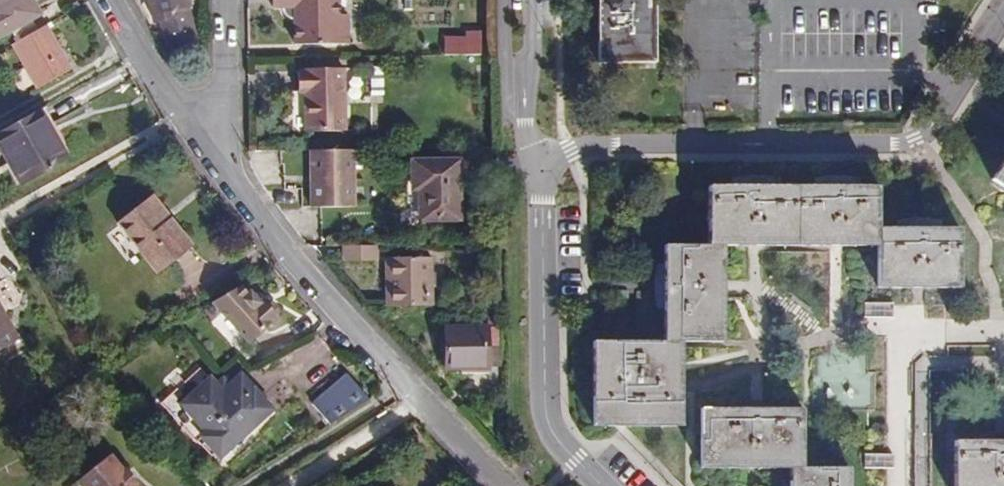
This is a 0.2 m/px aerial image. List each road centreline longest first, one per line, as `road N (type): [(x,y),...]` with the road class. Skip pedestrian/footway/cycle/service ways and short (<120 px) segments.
road 1 (residential): [(606,485),(545,421),(544,177),(550,163),(572,149),(623,145),(906,143),(933,130),(1003,22)]
road 2 (residential): [(220,177),(317,297),(498,485)]
road 3 (residential): [(101,0),(220,177)]
road 4 (residential): [(219,0),(220,177)]

